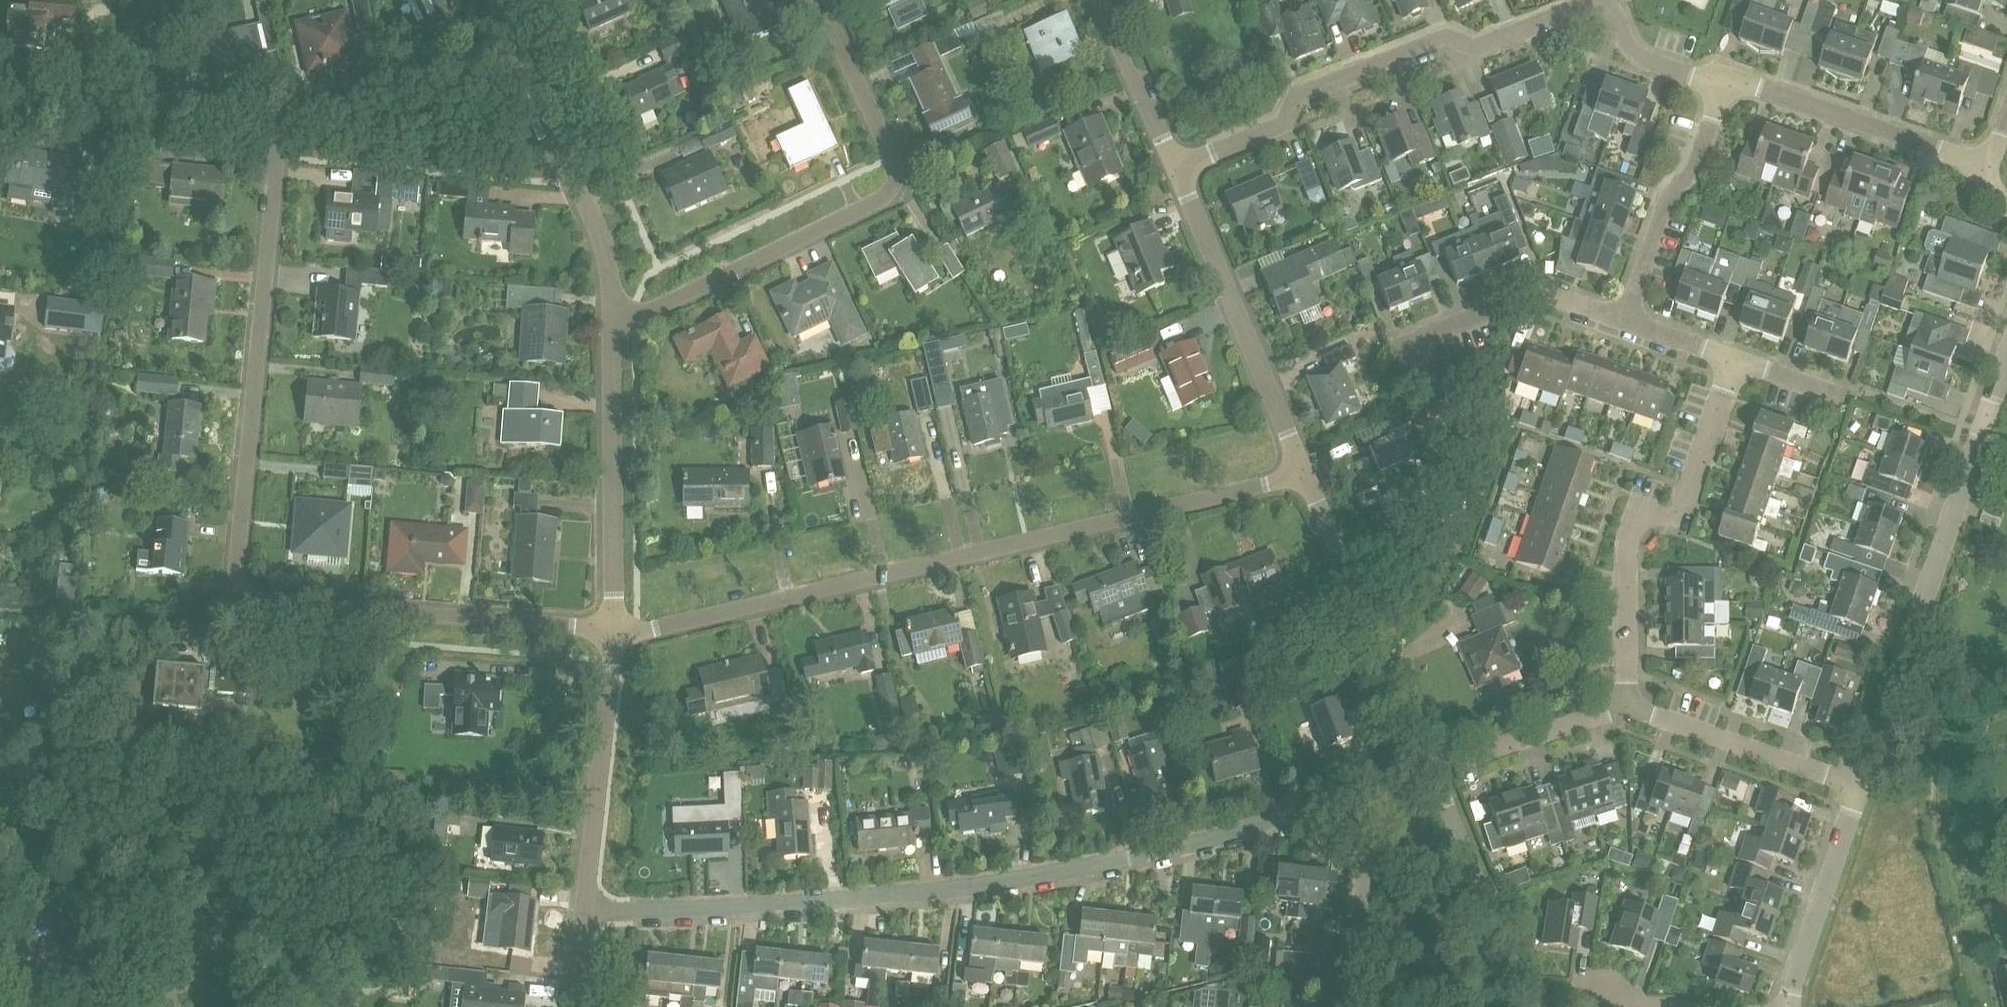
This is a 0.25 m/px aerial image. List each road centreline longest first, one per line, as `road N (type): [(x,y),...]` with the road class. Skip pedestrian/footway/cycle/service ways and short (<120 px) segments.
road 1 (residential): [(614,631),(257,601),(237,591),(285,123),(522,60)]
road 2 (residential): [(585,911),(978,886),(1147,855),(1370,792)]
road 3 (residential): [(614,631),(640,632),(1307,474)]
road 4 (residential): [(612,329),(880,200),(893,182),(893,155),(822,0)]
road 5 (residential): [(1178,169),(1285,122),(1297,94),(1447,36),(1477,45),(1592,0)]
road 6 (residential): [(1860,786),(2006,355)]
road 7 (residential): [(1628,708),(1632,524),(1689,507),(1736,362)]
road 8 (unclassified): [(1307,474),(1178,169)]
road 9 (unclassified): [(1434,771),(1307,474)]
road 10 (residential): [(614,631),(612,329)]
road 11 (residential): [(612,329),(603,239),(522,60)]
road 12 (residential): [(585,911),(614,631)]
road 13 (residential): [(1983,175),(1759,86),(1725,81)]
road 14 (residential): [(1625,323),(1669,198),(1694,170),(1725,81)]
road 15 (unclassified): [(1534,1006),(1434,771)]
road 16 (residential): [(1628,708),(1860,786)]
road 17 (residential): [(1625,323),(1537,295),(1397,347)]
road 18 (residential): [(1791,1006),(1860,786)]
road 19 (residential): [(1350,1006),(1370,792)]
road 20 (unclassified): [(1178,169),(1106,0)]
road 21 (residential): [(1458,763),(1628,708)]
road 22 (residential): [(1725,81),(1643,59),(1615,14),(1594,0)]

